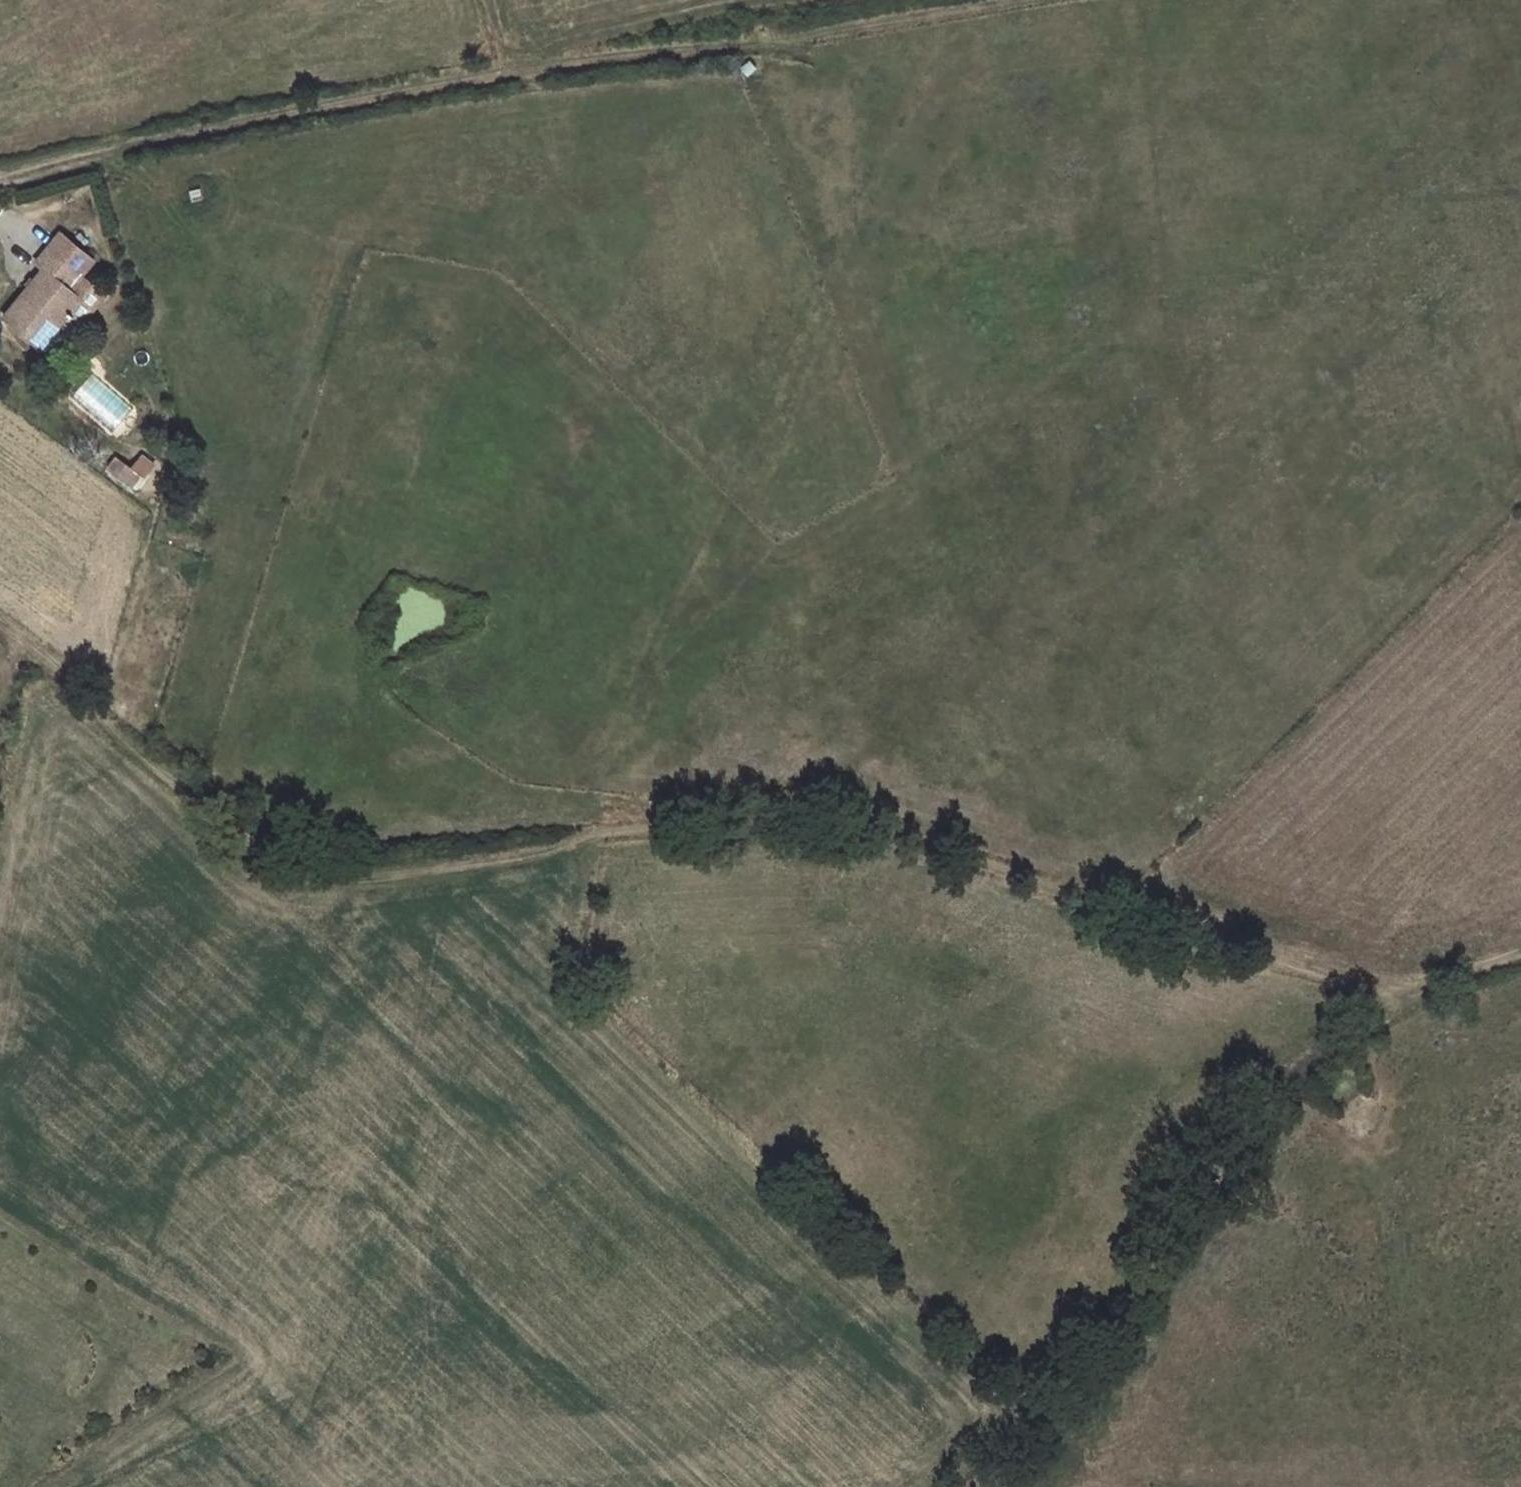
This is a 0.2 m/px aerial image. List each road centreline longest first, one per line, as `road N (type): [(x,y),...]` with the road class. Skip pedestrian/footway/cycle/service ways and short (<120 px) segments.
road 1 (track): [(0,633),(95,715),(131,764),(203,806),(249,847),(317,869),(447,860),(645,826),(769,793),(806,792),(988,867),(1342,973),(1404,981),(1460,974),(1520,953)]
road 2 (track): [(1065,0),(732,48),(630,49),(514,65),(0,183)]

